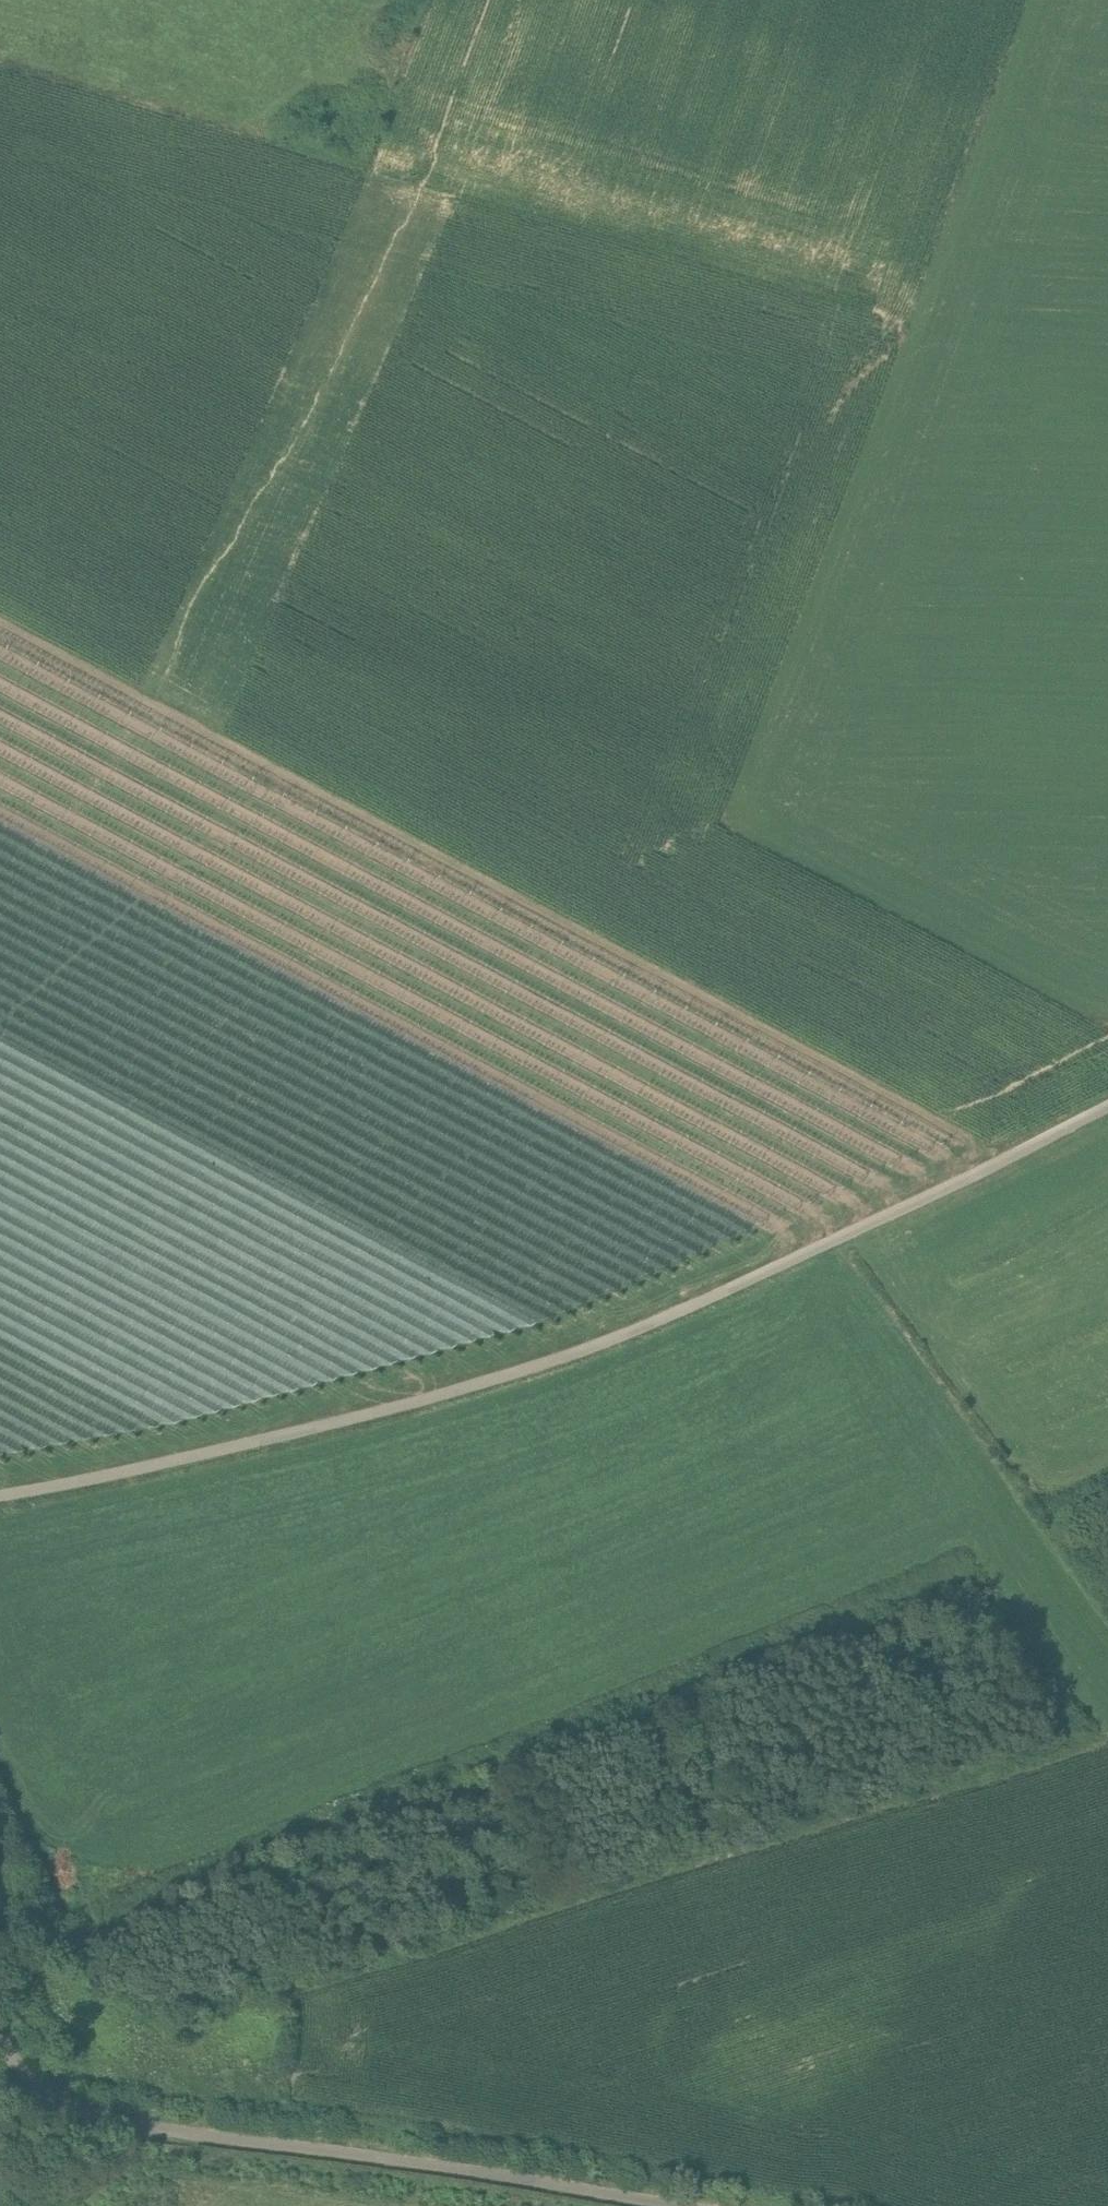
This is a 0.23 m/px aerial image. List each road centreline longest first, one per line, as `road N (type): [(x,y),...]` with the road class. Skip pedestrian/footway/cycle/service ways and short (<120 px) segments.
road 1 (unclassified): [(0,1496),(366,1415),(598,1344),(1107,1105)]
road 2 (unclassified): [(680,2205),(85,2113),(28,2078),(0,2038)]

